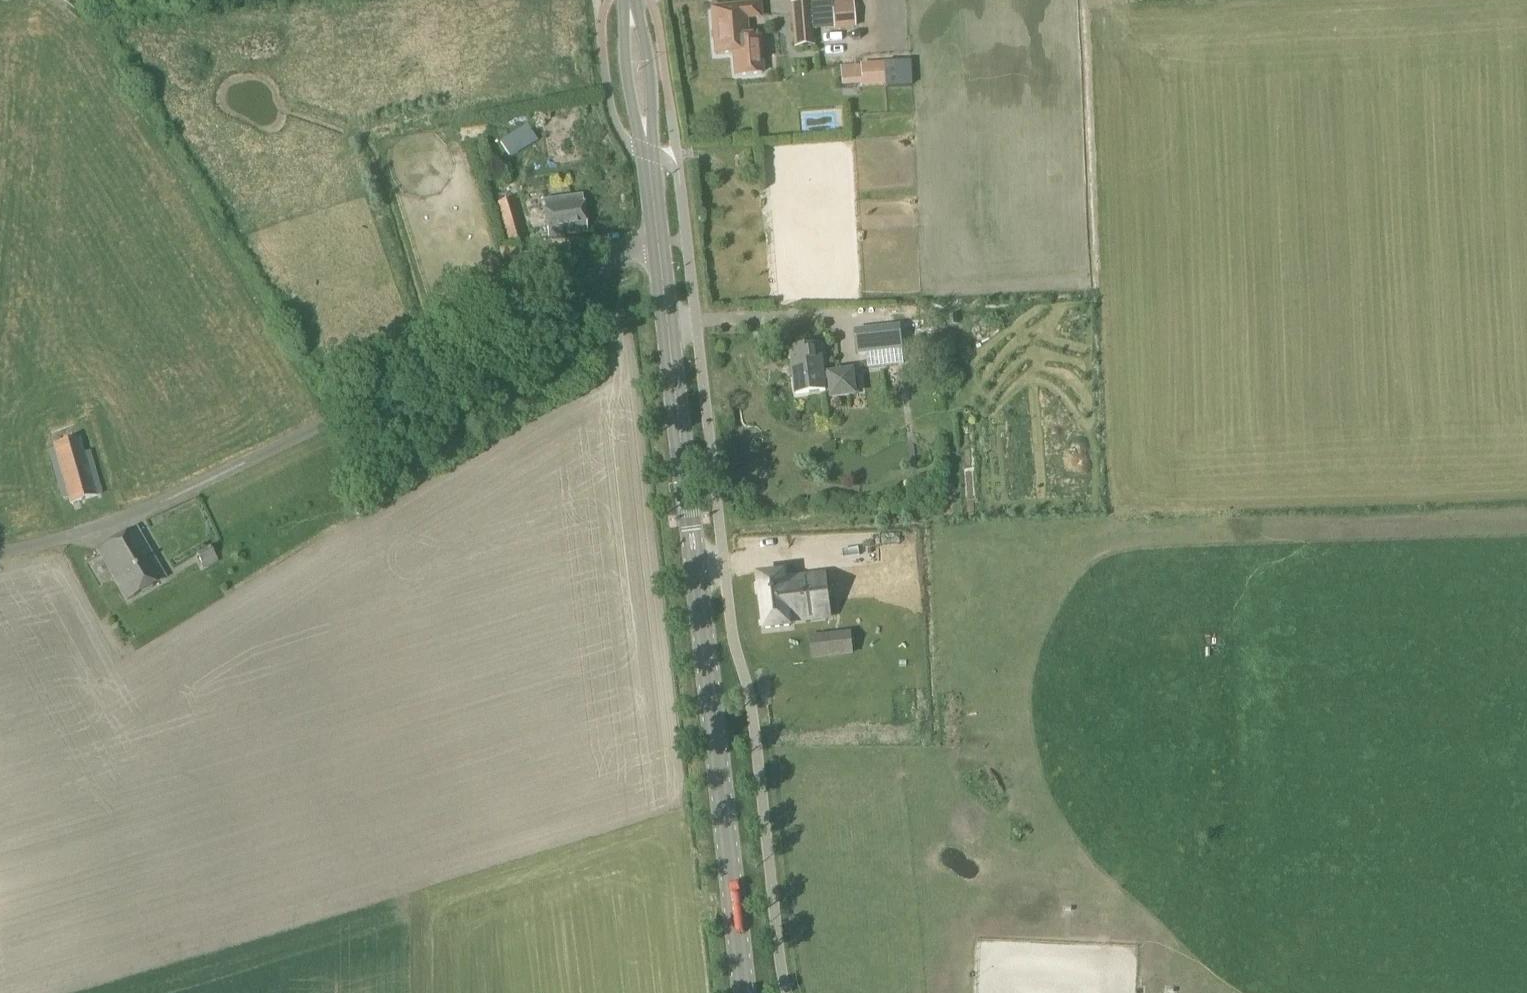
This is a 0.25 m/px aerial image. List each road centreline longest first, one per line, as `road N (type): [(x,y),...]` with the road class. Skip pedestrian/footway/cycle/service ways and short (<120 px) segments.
road 1 (secondary): [(744,992),(627,0)]

